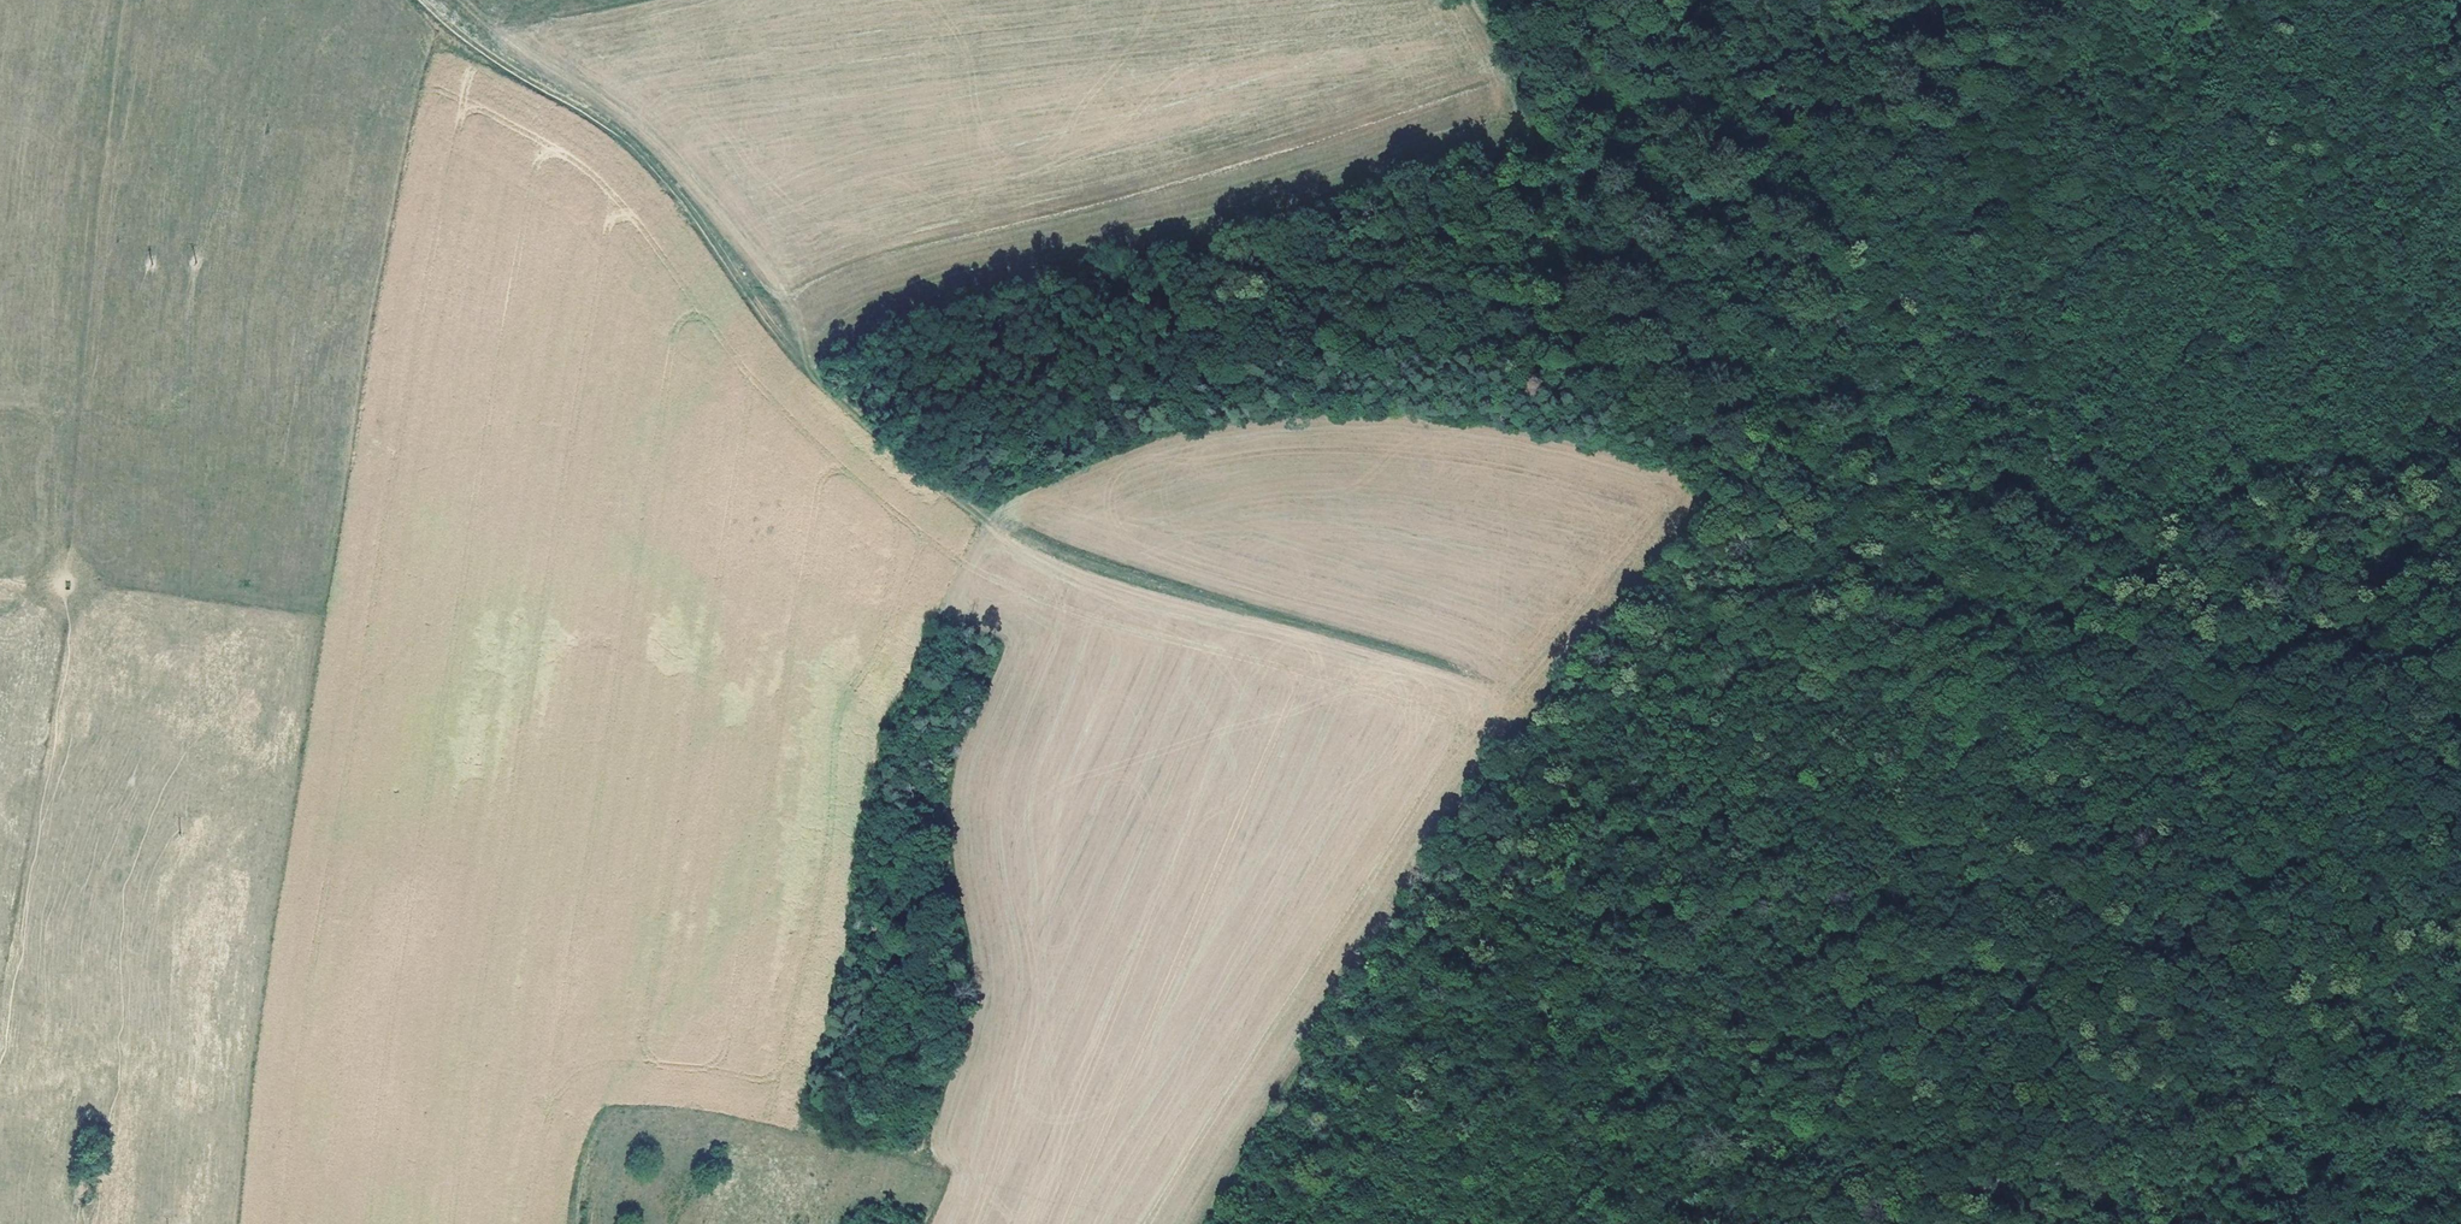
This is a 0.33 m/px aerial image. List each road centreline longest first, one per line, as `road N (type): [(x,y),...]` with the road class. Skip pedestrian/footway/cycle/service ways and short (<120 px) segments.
road 1 (track): [(429,0),(476,48),(623,137),(704,228),(788,356),(897,478),(1065,560),(1568,702)]

